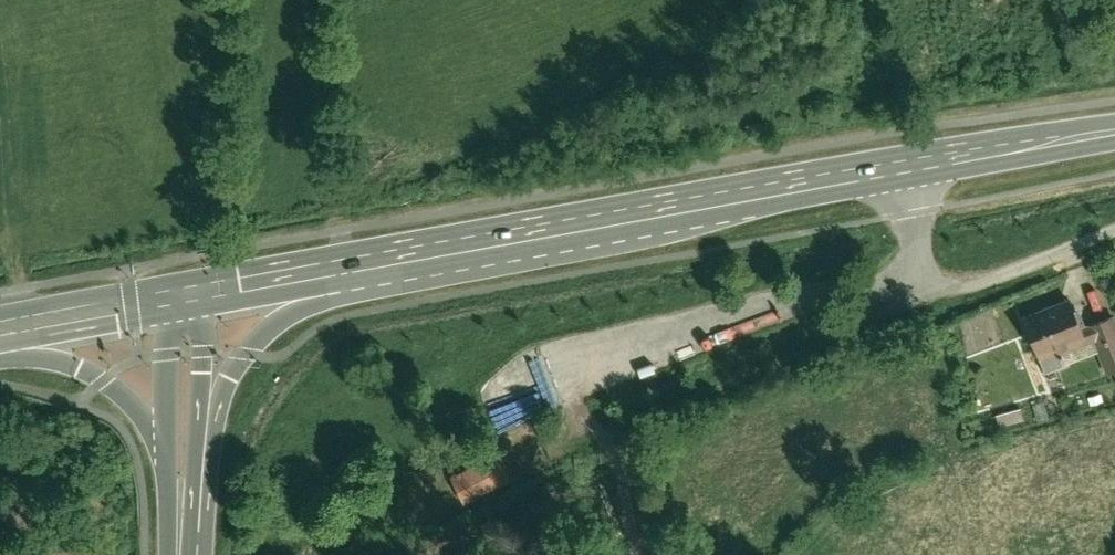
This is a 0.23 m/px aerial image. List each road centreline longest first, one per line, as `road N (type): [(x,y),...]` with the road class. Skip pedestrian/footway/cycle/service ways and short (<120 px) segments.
road 1 (primary): [(182,524),(233,372),(259,342),(338,292),(473,252)]
road 2 (secondary): [(889,178),(473,252)]
road 3 (residential): [(624,461),(635,431),(939,300)]
road 4 (secondary): [(473,252),(186,304)]
road 5 (primary): [(0,350),(81,366),(133,406),(168,472),(182,524)]
road 6 (secondary): [(1114,139),(889,178)]
road 7 (primary): [(182,524),(186,304)]
road 8 (primary): [(186,304),(0,338)]
road 9 (residential): [(939,300),(1114,239)]
road 10 (residential): [(889,178),(913,263),(939,300)]

